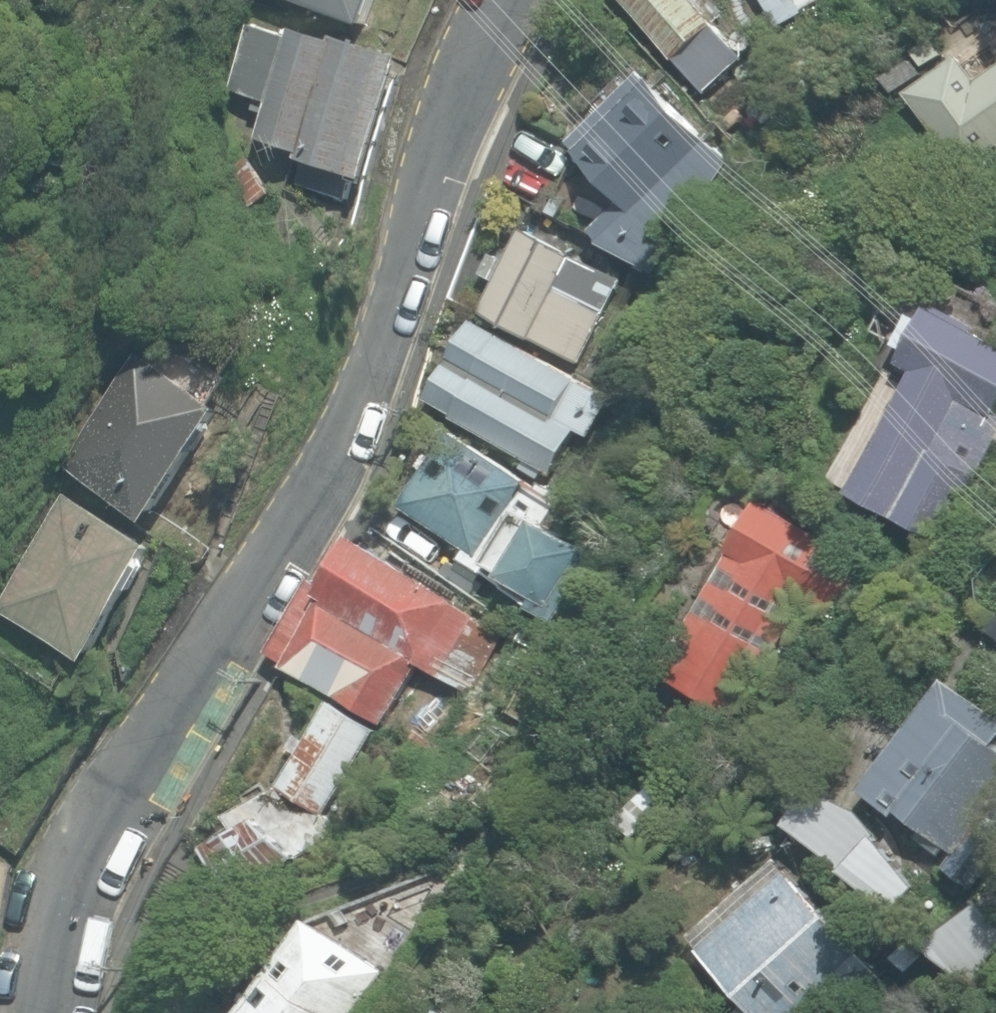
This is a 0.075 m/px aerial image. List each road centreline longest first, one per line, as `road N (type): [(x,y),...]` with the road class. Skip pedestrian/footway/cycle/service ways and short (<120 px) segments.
road 1 (residential): [(44,1012),(71,886),(342,430),(506,0)]

